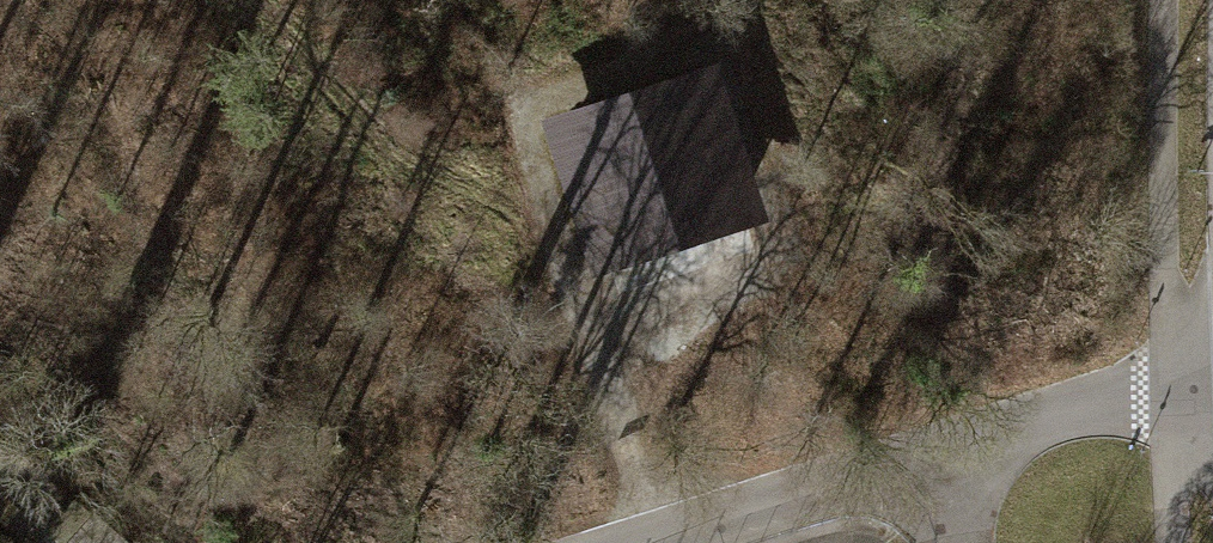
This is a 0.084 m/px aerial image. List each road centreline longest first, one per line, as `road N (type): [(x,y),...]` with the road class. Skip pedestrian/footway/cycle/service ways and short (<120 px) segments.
road 1 (track): [(255,0),(385,135),(431,236),(538,542)]
road 2 (track): [(436,0),(506,111),(550,247),(617,395),(659,539)]
road 3 (track): [(968,0),(931,207),(988,441)]
road 4 (track): [(932,211),(600,358)]

